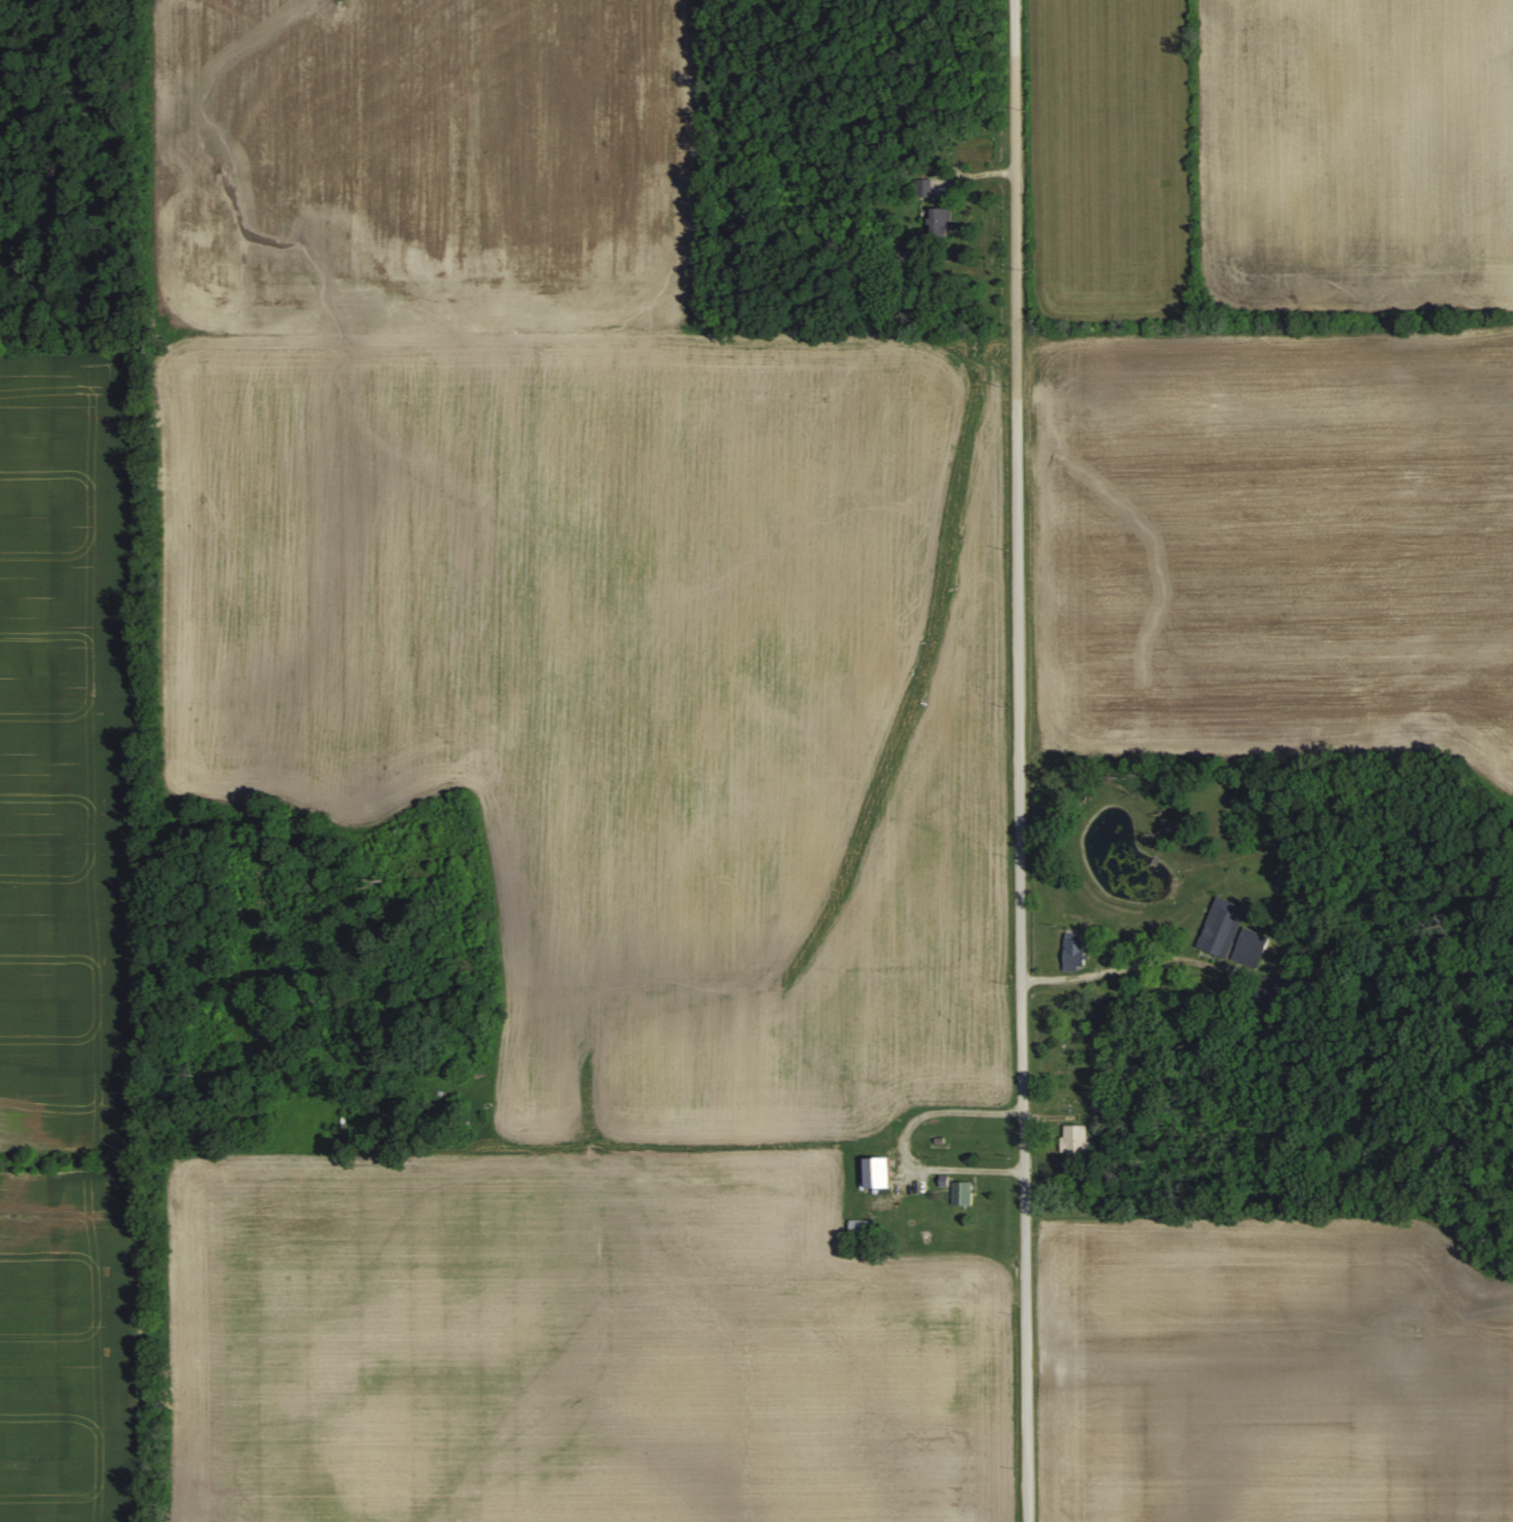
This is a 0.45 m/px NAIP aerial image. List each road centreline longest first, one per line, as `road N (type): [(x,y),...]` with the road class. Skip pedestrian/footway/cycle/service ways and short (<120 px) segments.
road 1 (residential): [(1022,1521),(1017,0)]

